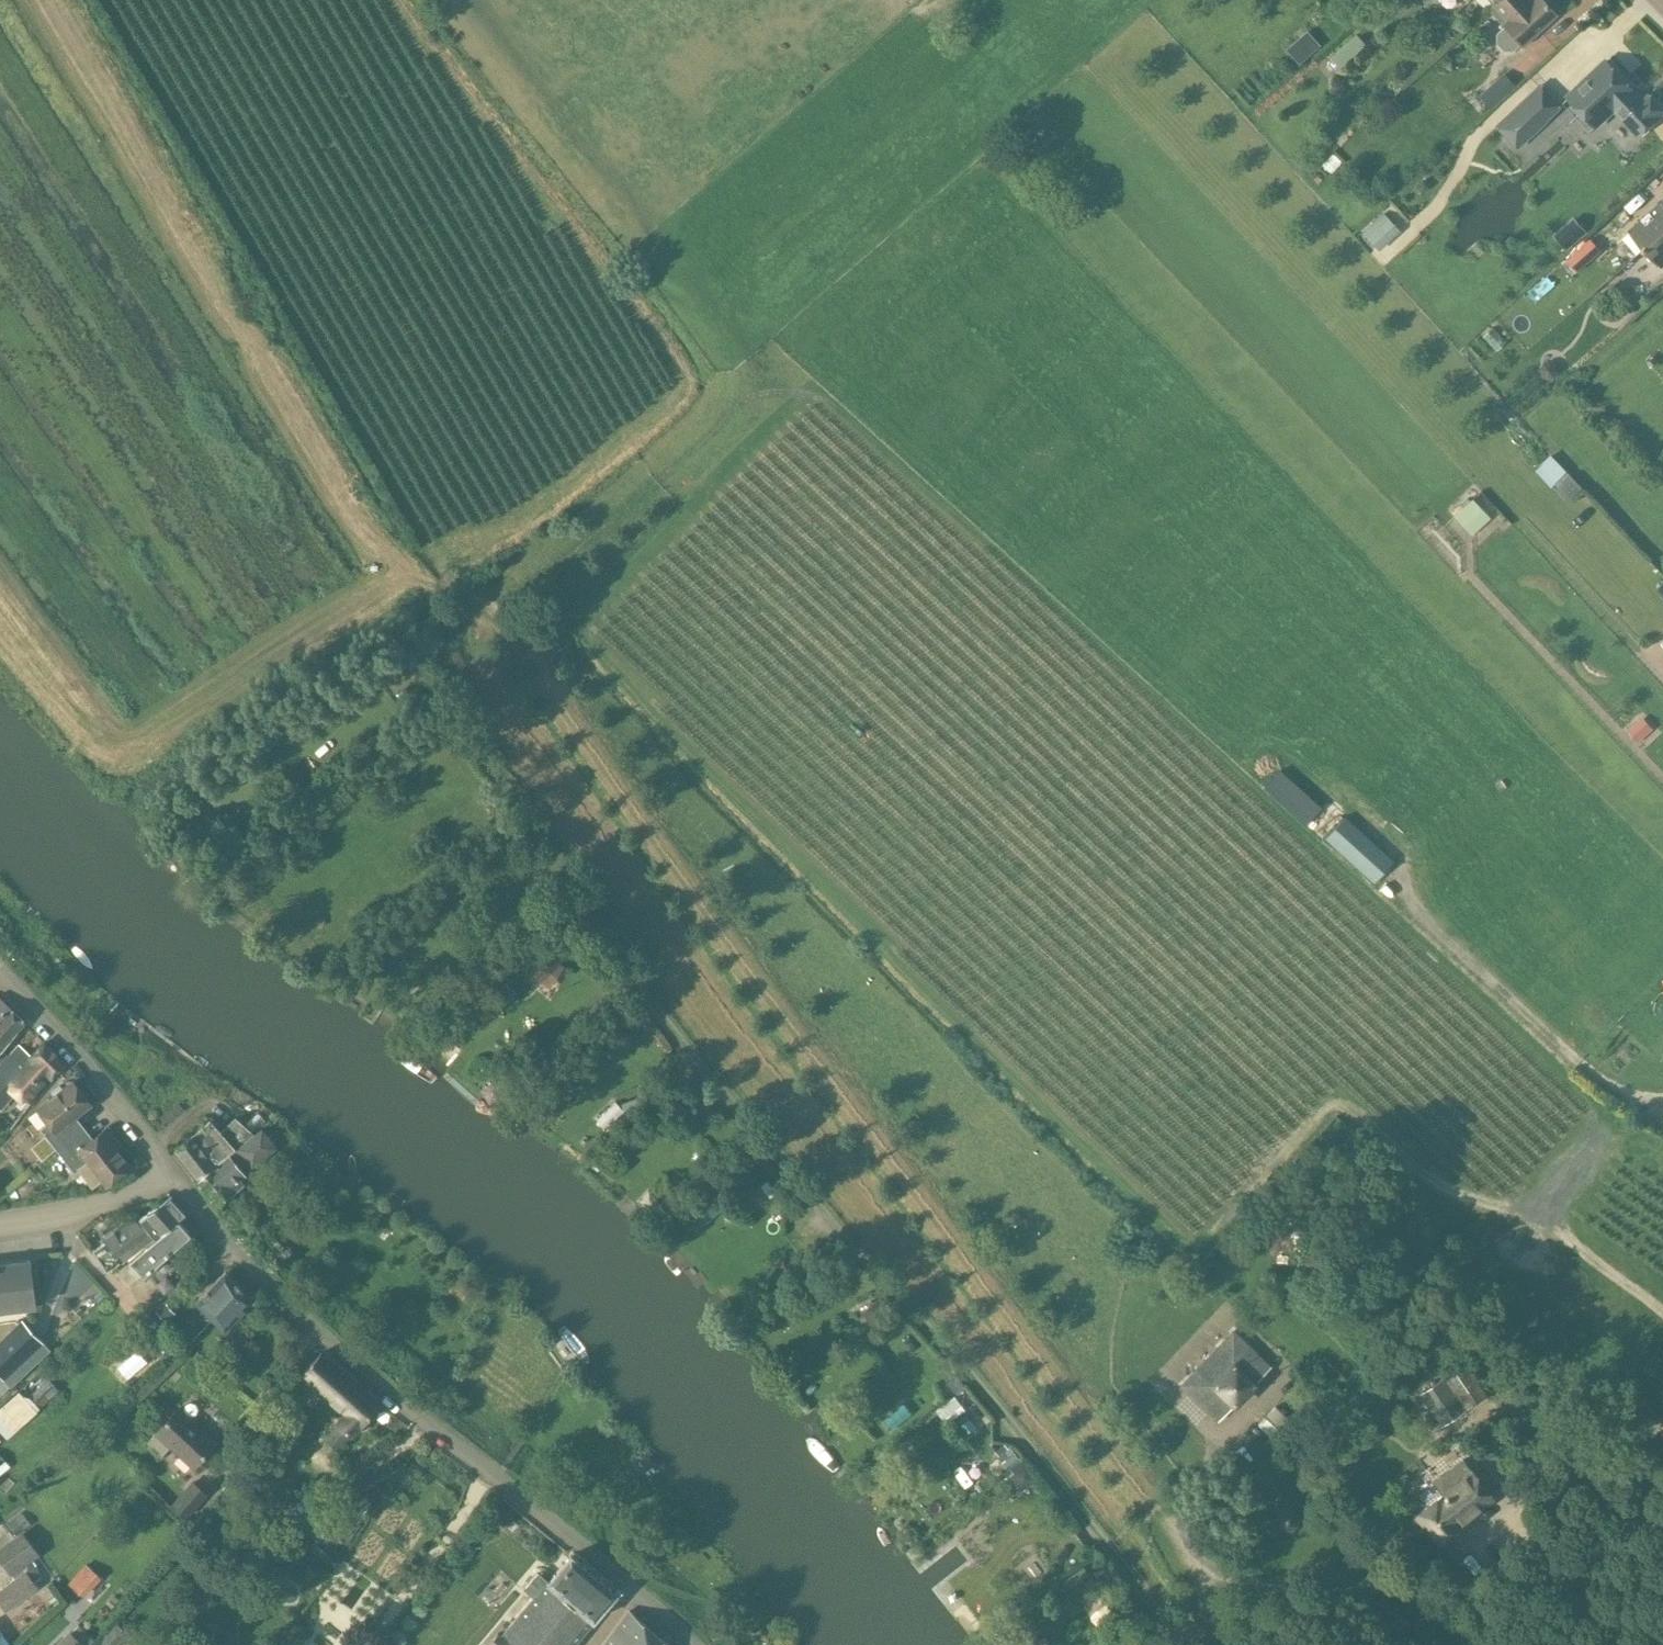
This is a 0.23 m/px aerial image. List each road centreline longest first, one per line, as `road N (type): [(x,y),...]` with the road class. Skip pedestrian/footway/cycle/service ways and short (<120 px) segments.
road 1 (residential): [(695,1644),(337,1352),(168,1167)]
road 2 (residential): [(168,1167),(0,974)]
road 3 (track): [(1467,1644),(1588,1565),(1634,1577)]
road 4 (residential): [(0,1222),(121,1197),(168,1167)]
road 5 (tertiary): [(1594,1644),(1662,1531)]

